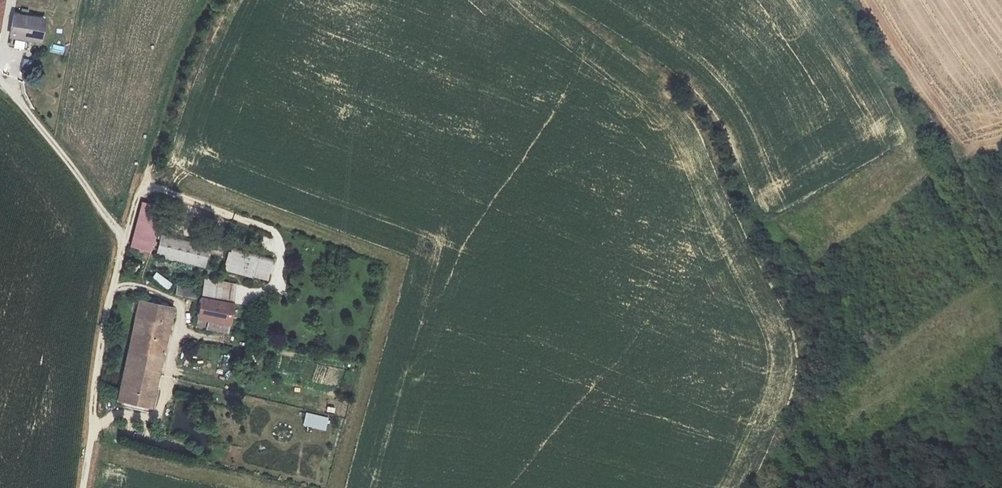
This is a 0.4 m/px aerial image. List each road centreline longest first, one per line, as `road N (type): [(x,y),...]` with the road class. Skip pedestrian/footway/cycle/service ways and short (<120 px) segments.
road 1 (track): [(843,0),(1001,228)]
road 2 (track): [(149,166),(109,300),(93,412),(99,426)]
road 3 (track): [(115,289),(132,286),(172,300),(181,320),(157,416),(115,415),(99,426)]

